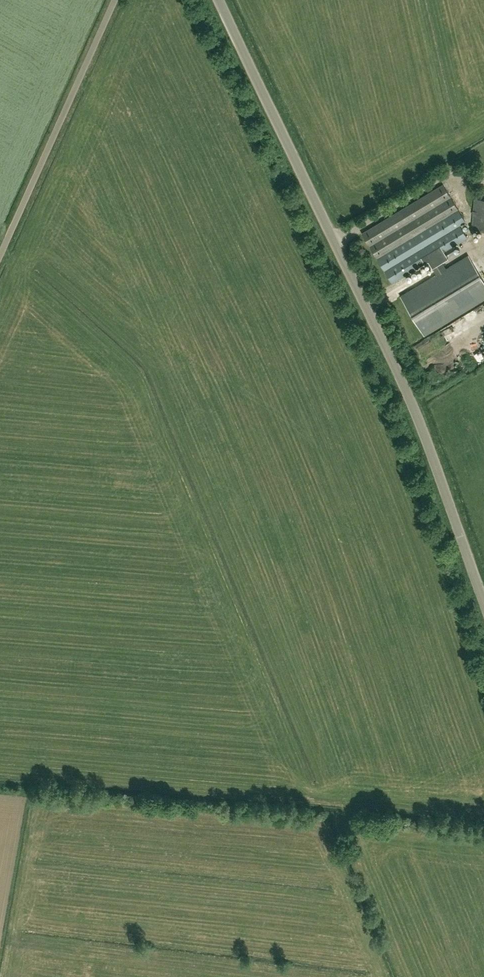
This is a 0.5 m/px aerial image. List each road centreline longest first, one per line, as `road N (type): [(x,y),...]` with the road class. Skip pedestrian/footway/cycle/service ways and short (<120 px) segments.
road 1 (unclassified): [(483,610),(400,381),(218,0)]
road 2 (unclassified): [(114,0),(0,254)]

